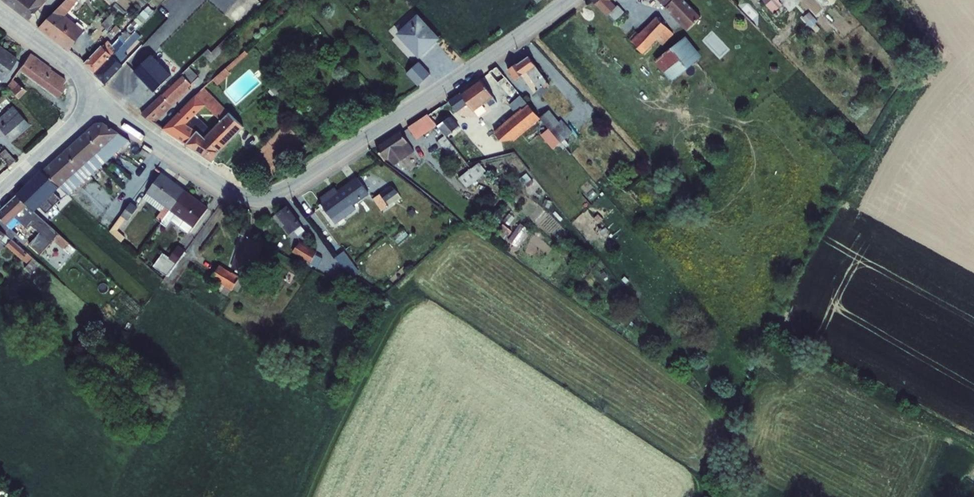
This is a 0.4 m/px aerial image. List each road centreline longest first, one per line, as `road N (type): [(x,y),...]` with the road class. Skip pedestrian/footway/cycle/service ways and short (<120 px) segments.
road 1 (unclassified): [(566,0),(303,178),(254,201),(96,99)]
road 2 (tertiary): [(96,99),(79,71),(0,13)]
road 3 (tertiary): [(0,187),(96,99)]

